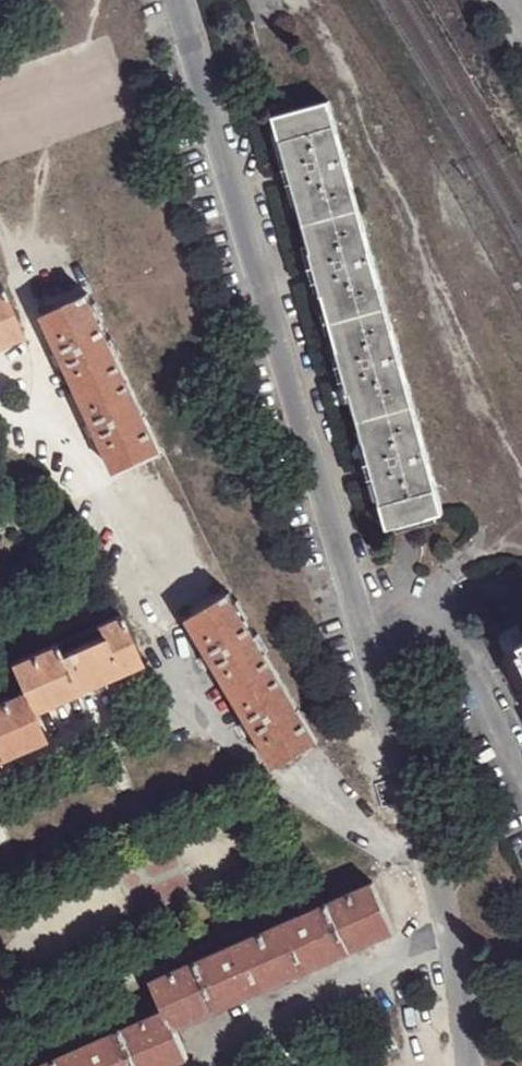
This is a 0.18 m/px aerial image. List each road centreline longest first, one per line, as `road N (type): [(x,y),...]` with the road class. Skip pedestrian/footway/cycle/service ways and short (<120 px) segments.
road 1 (unclassified): [(470,1065),(459,950),(186,0)]

